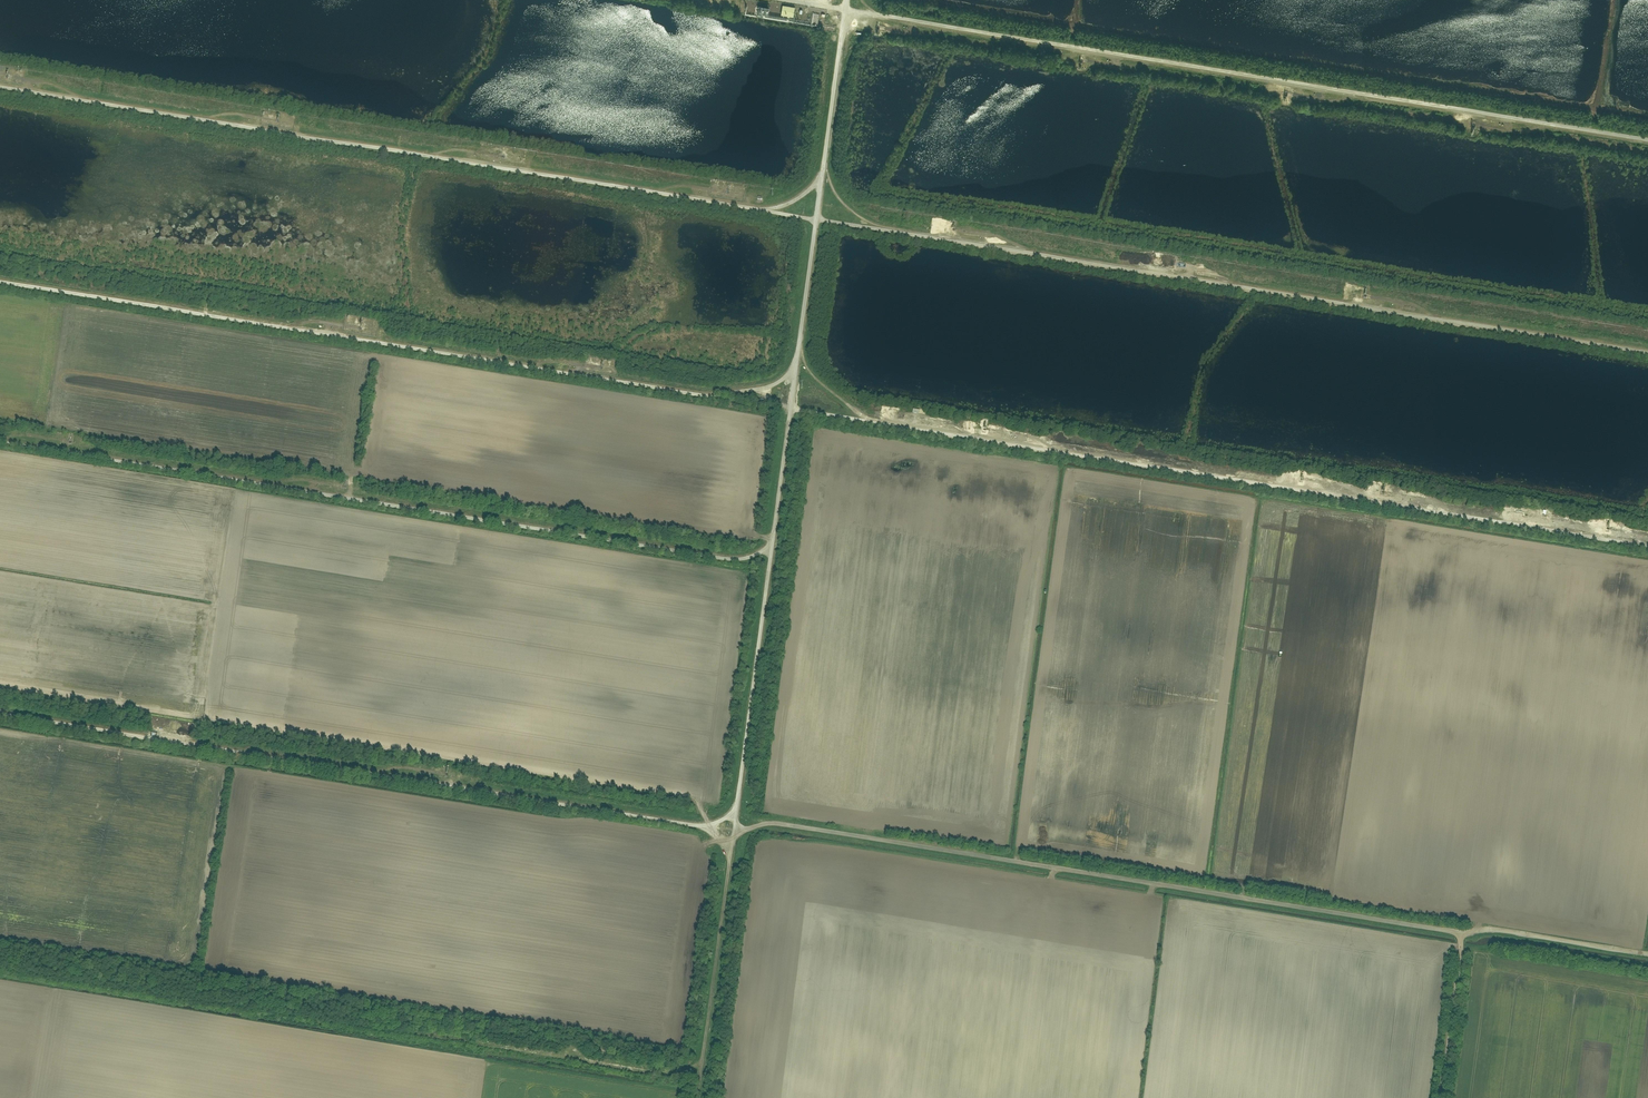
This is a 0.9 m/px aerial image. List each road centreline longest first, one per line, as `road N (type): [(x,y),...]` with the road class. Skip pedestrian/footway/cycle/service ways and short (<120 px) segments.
road 1 (track): [(0,87),(1647,355)]
road 2 (track): [(1647,545),(792,408),(766,388)]
road 3 (track): [(798,363),(766,388),(697,394),(0,281)]
road 4 (track): [(1647,135),(846,9)]
road 5 (track): [(846,9),(739,810)]
road 6 (track): [(0,441),(722,556),(752,556),(774,543)]
road 7 (track): [(739,810),(695,825),(0,712)]
road 8 (unclassified): [(1461,934),(786,822),(736,831)]
road 9 (track): [(732,858),(700,1097)]
road 10 (unclassified): [(1647,955),(1461,934)]
road 11 (unclassified): [(1441,1097),(1461,934)]

